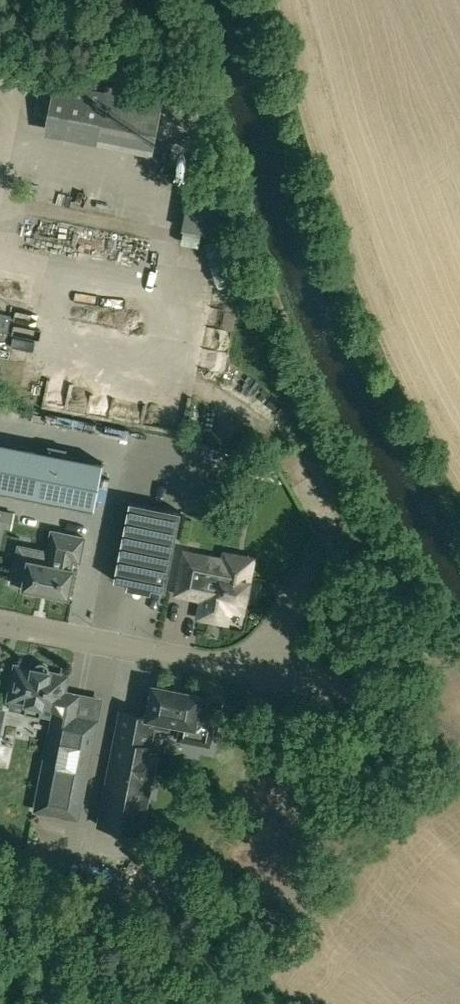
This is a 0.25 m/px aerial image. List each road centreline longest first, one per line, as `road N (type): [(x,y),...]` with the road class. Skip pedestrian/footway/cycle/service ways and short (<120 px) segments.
road 1 (residential): [(0,623),(260,674)]
road 2 (residential): [(260,674),(336,529)]

